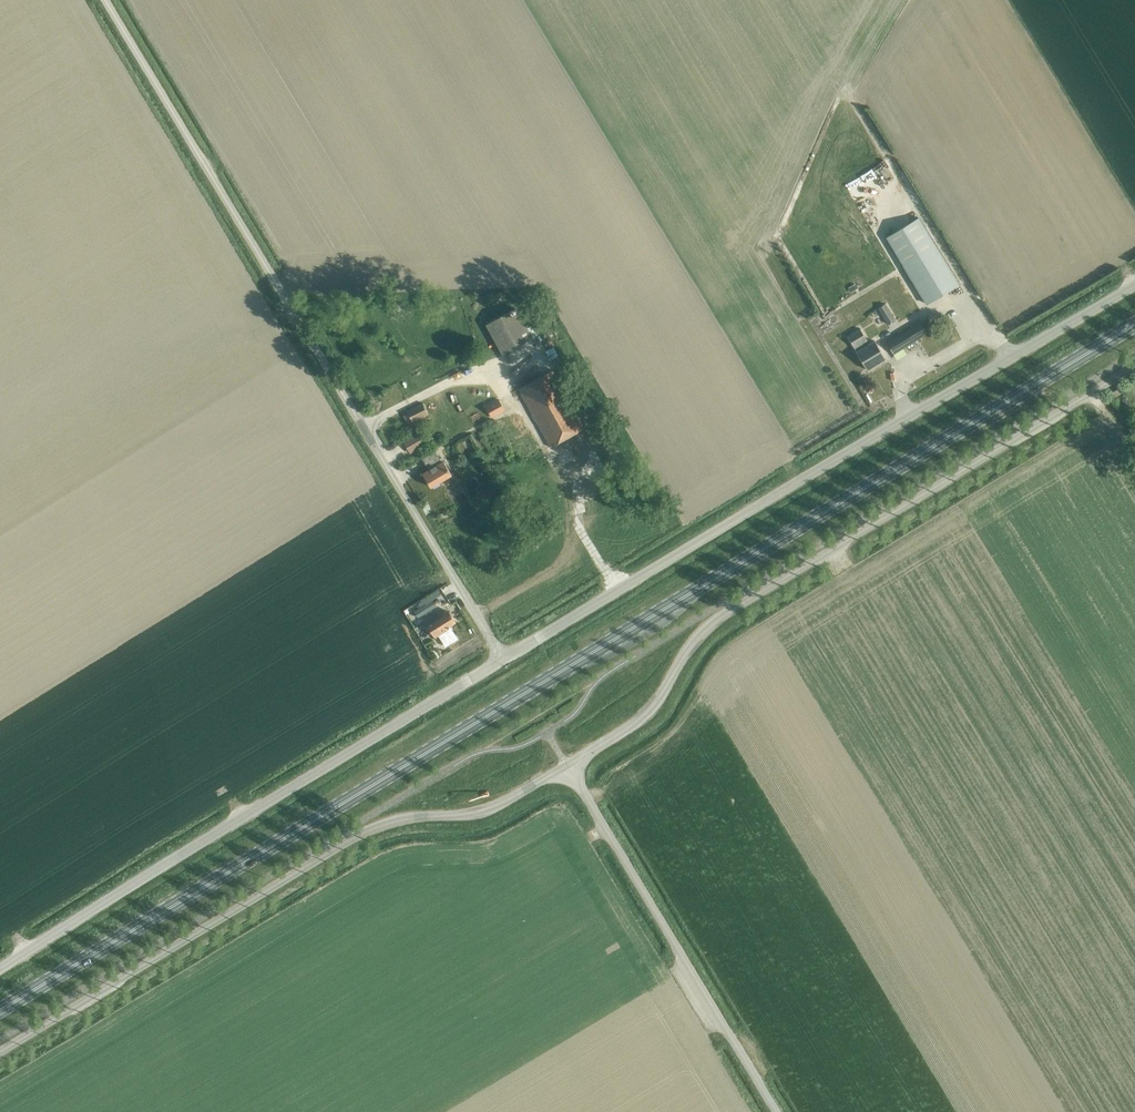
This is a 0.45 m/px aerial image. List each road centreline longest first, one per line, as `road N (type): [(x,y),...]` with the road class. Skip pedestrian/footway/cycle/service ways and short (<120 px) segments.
road 1 (primary): [(0,1011),(1134,324)]
road 2 (unclassified): [(502,659),(104,0)]
road 3 (unclassified): [(502,659),(1134,284)]
road 4 (unclassified): [(567,765),(650,712),(693,640),(719,617),(1134,365)]
road 5 (unclassified): [(0,1052),(358,833),(403,818),(483,813),(567,765)]
road 6 (unclassified): [(0,968),(502,659)]
road 7 (unclassified): [(777,1111),(567,765)]

